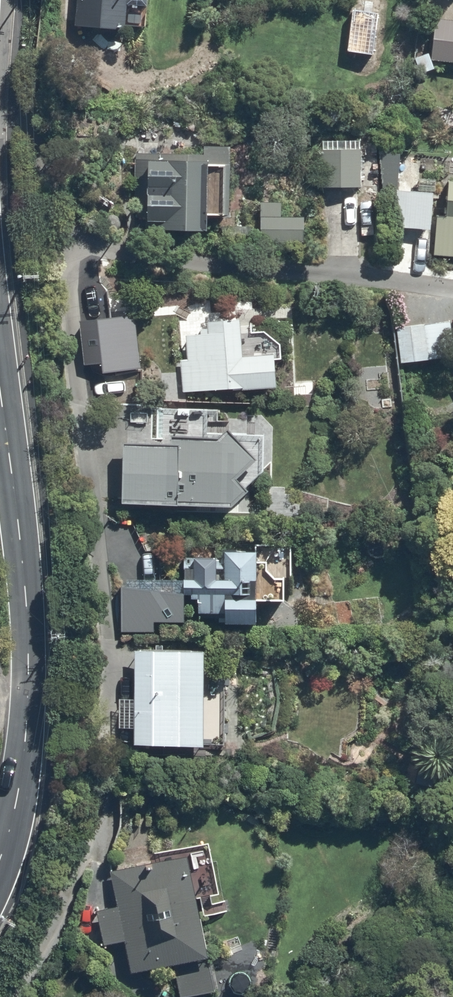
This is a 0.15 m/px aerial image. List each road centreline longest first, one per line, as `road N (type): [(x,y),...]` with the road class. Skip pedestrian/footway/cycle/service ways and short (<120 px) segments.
road 1 (secondary): [(0,861),(20,789),(30,652),(0,388)]

